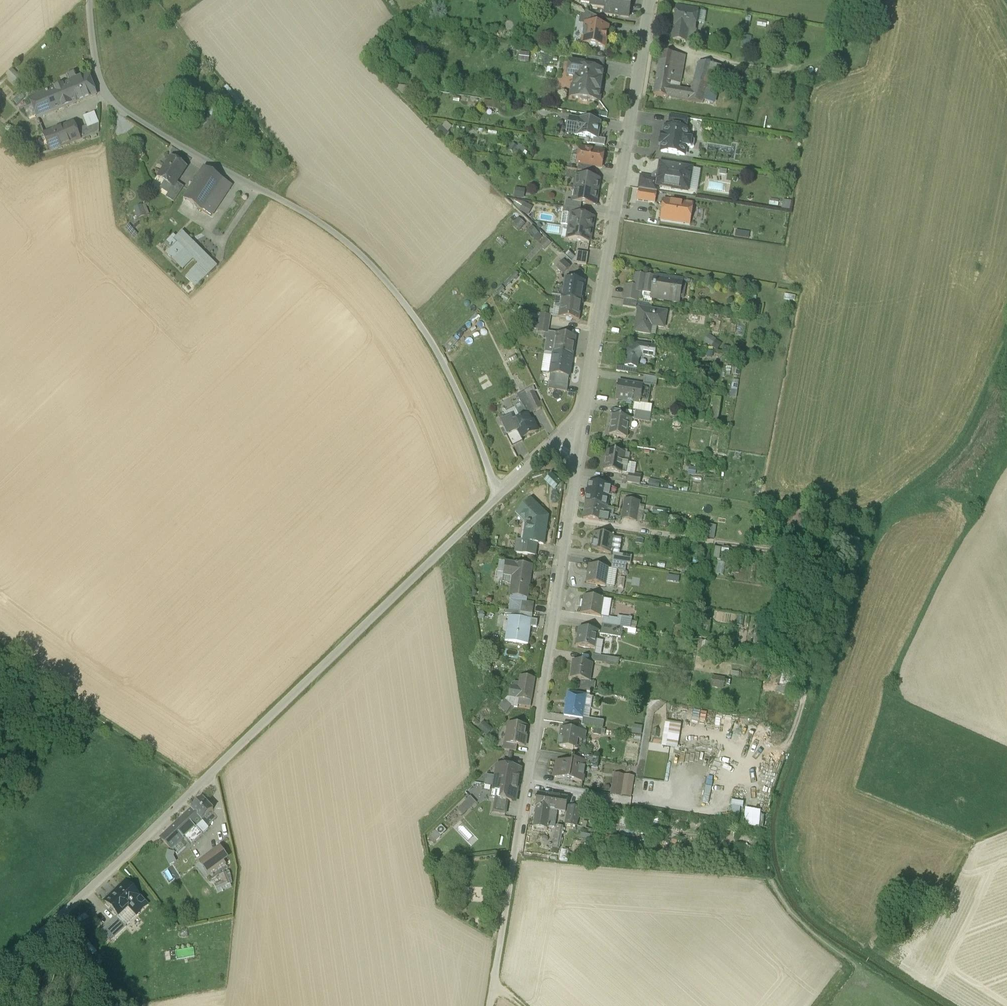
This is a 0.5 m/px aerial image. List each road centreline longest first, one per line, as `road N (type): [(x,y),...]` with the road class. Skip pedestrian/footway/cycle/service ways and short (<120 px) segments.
road 1 (unclassified): [(0,969),(499,497)]
road 2 (unclassified): [(499,497),(419,322),(377,271),(327,227),(120,108),(98,73),(90,0)]
road 3 (unclassified): [(491,1005),(586,413)]
road 4 (unclassified): [(586,413),(651,0)]
road 5 (track): [(0,645),(203,784)]
road 6 (track): [(612,260),(755,287)]
road 7 (unclassified): [(499,497),(586,413)]

